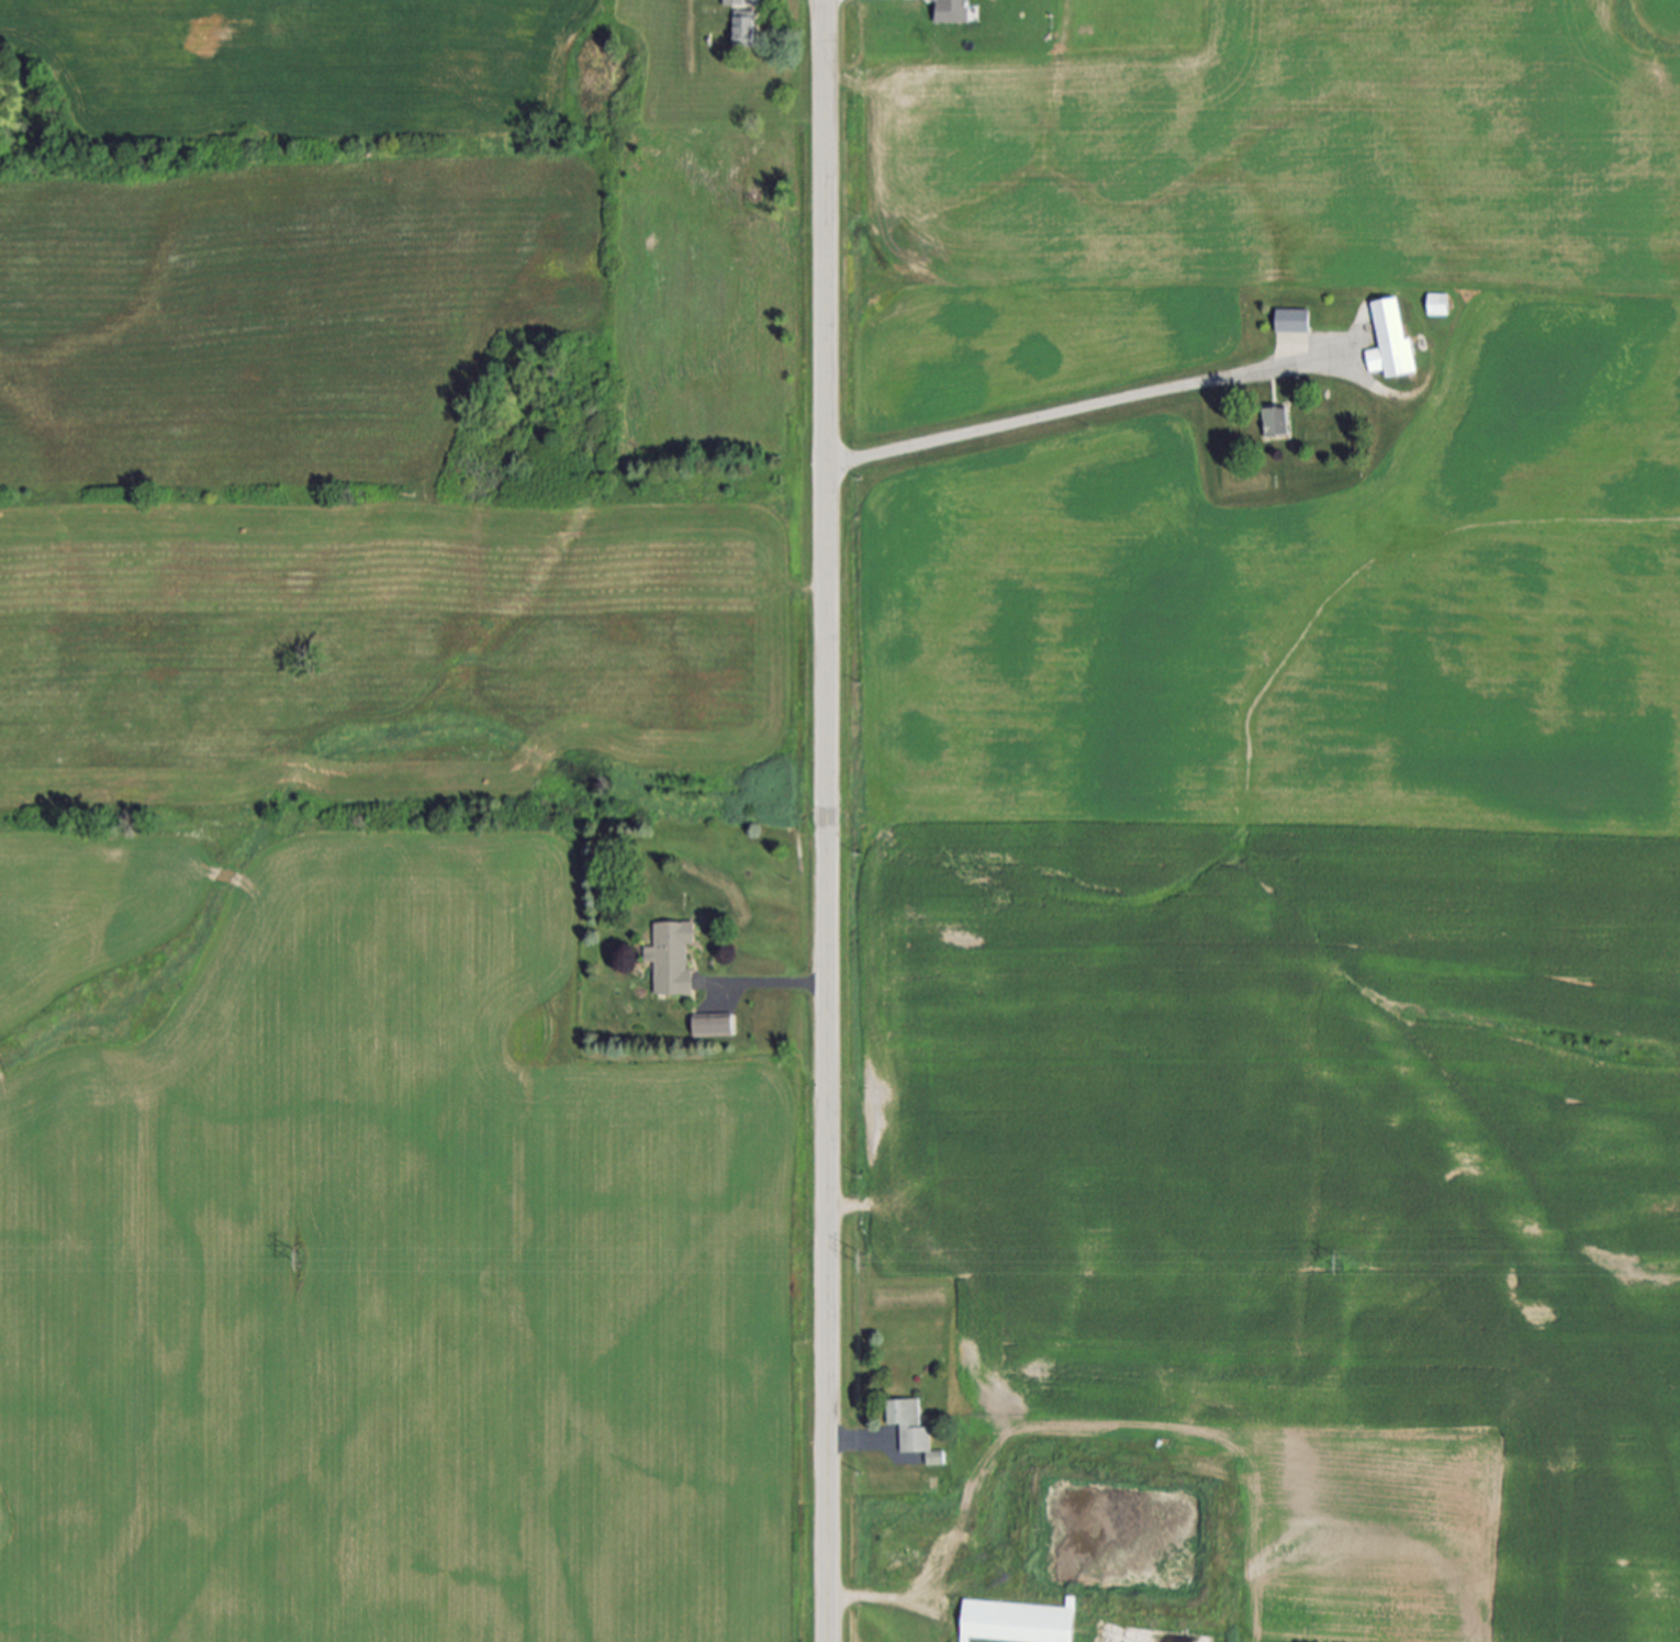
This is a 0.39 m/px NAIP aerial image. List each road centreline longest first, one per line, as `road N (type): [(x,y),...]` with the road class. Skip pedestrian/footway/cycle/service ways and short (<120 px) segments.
road 1 (secondary): [(827,1641),(827,0)]

